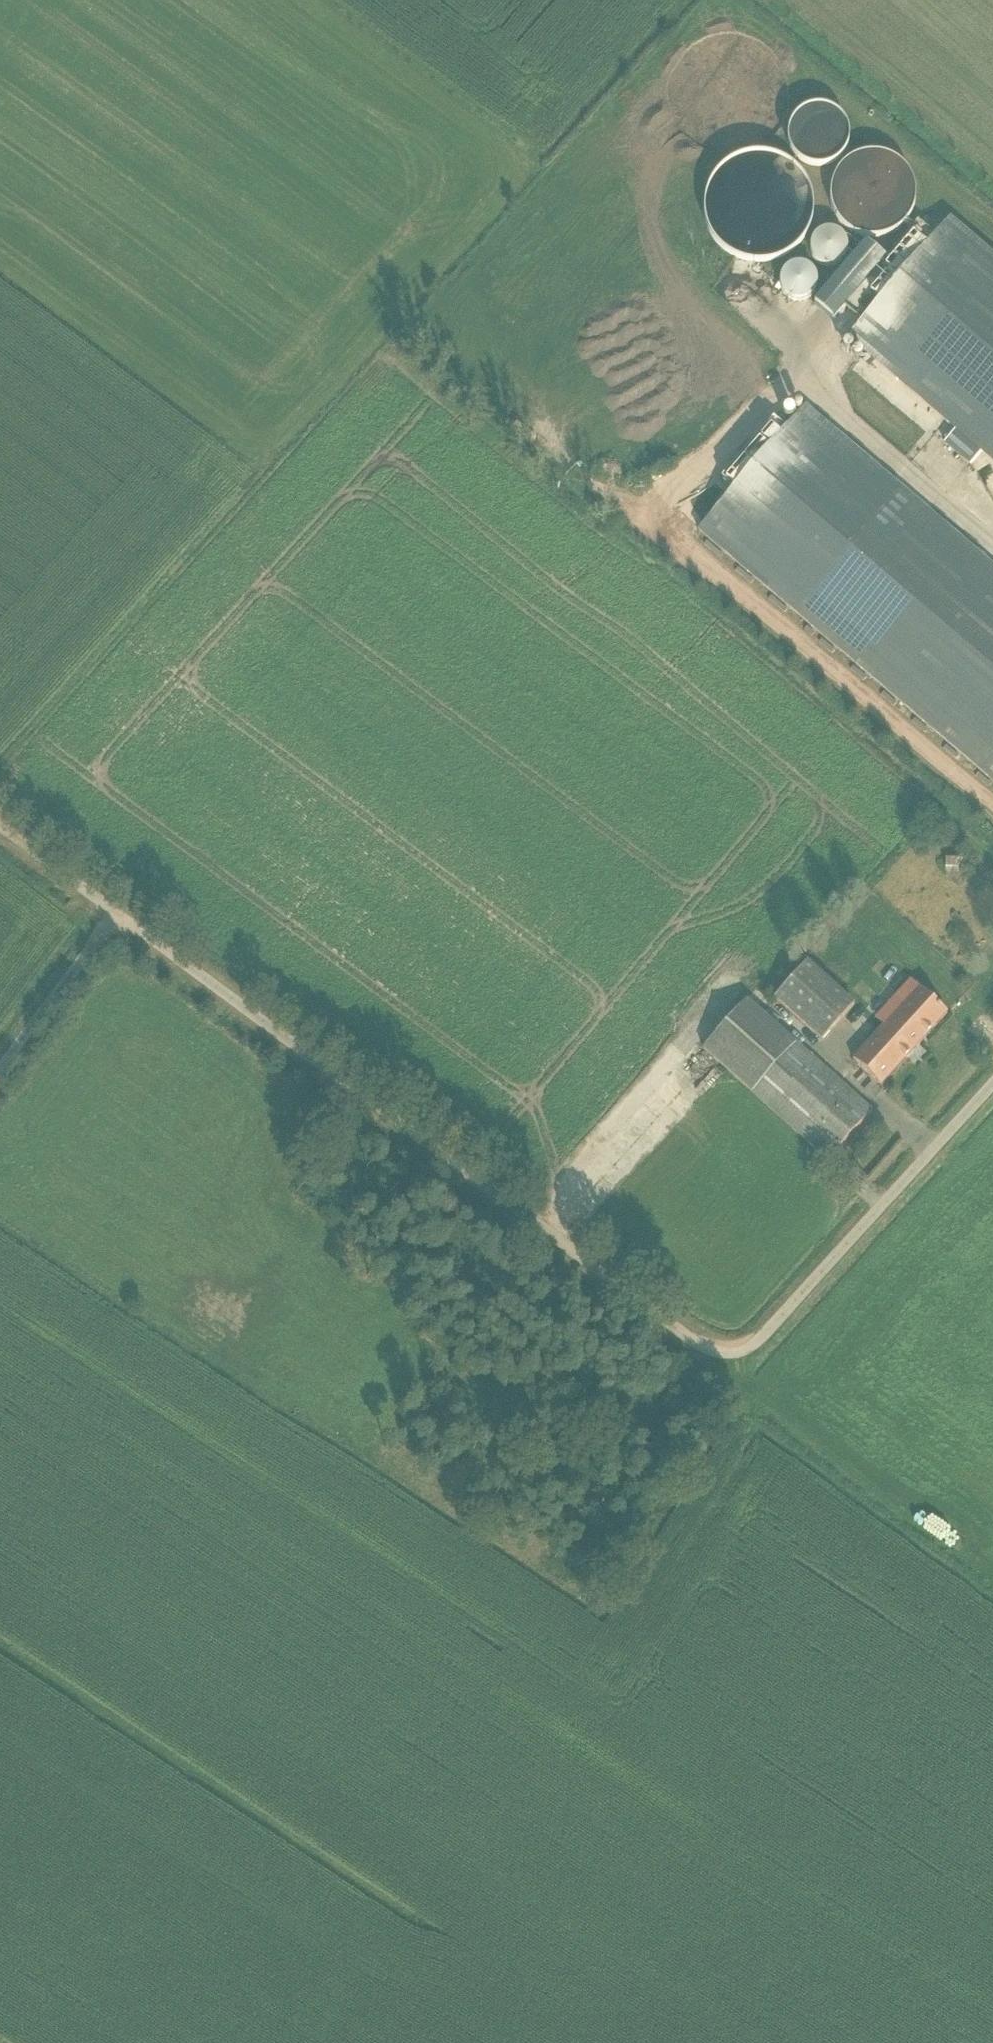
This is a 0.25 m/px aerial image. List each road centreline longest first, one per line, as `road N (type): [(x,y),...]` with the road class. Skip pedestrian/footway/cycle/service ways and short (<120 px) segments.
road 1 (unclassified): [(992,1086),(755,1342),(719,1353),(556,1245),(369,1095),(118,911)]
road 2 (unclassified): [(0,1069),(118,911)]

